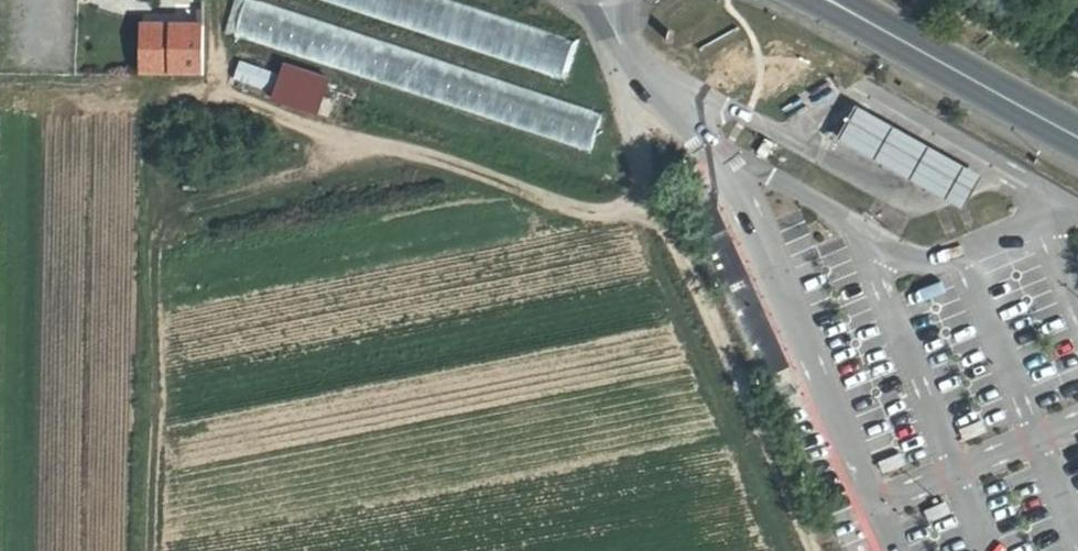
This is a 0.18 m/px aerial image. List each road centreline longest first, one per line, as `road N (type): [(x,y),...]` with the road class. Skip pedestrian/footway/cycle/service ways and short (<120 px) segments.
road 1 (track): [(633,209),(588,212),(388,144),(336,145),(328,130),(209,89),(185,90),(158,121),(157,150),(171,193),(217,200),(280,187),(321,166)]
road 2 (track): [(578,0),(641,164),(633,209),(671,232),(810,550)]
road 3 (track): [(154,550),(153,232),(171,193)]
road 4 (primary): [(1077,135),(858,16)]

